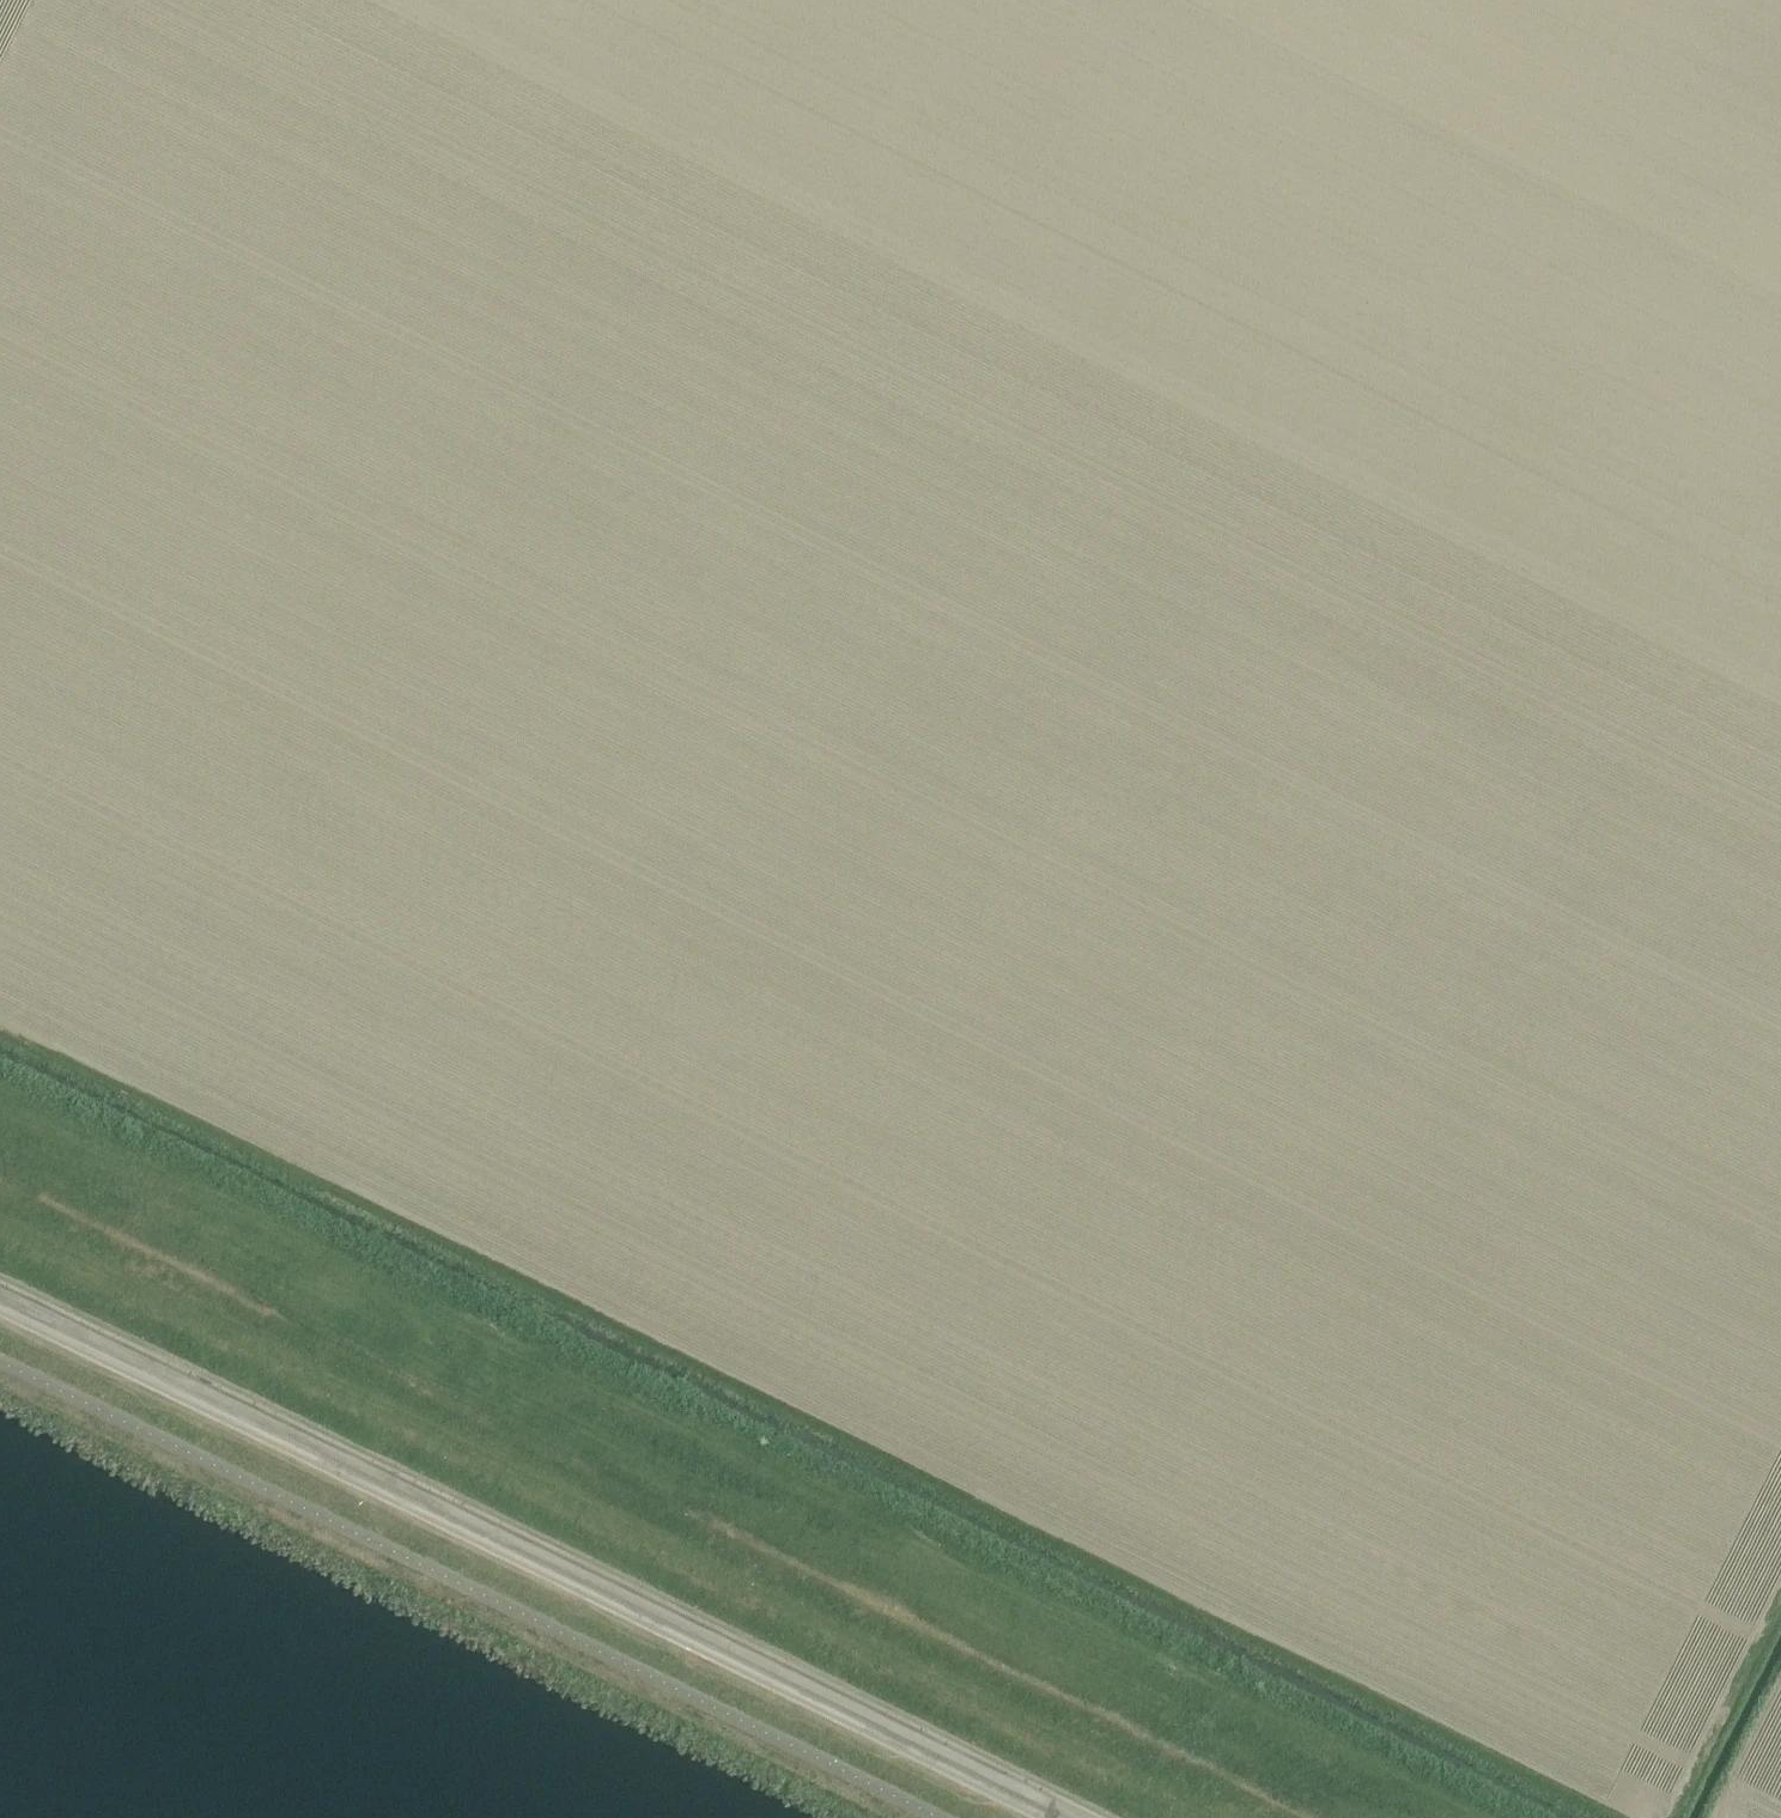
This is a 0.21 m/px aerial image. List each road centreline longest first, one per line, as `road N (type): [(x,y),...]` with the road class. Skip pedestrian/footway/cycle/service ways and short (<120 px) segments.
road 1 (tertiary): [(1055,1817),(0,1301)]

